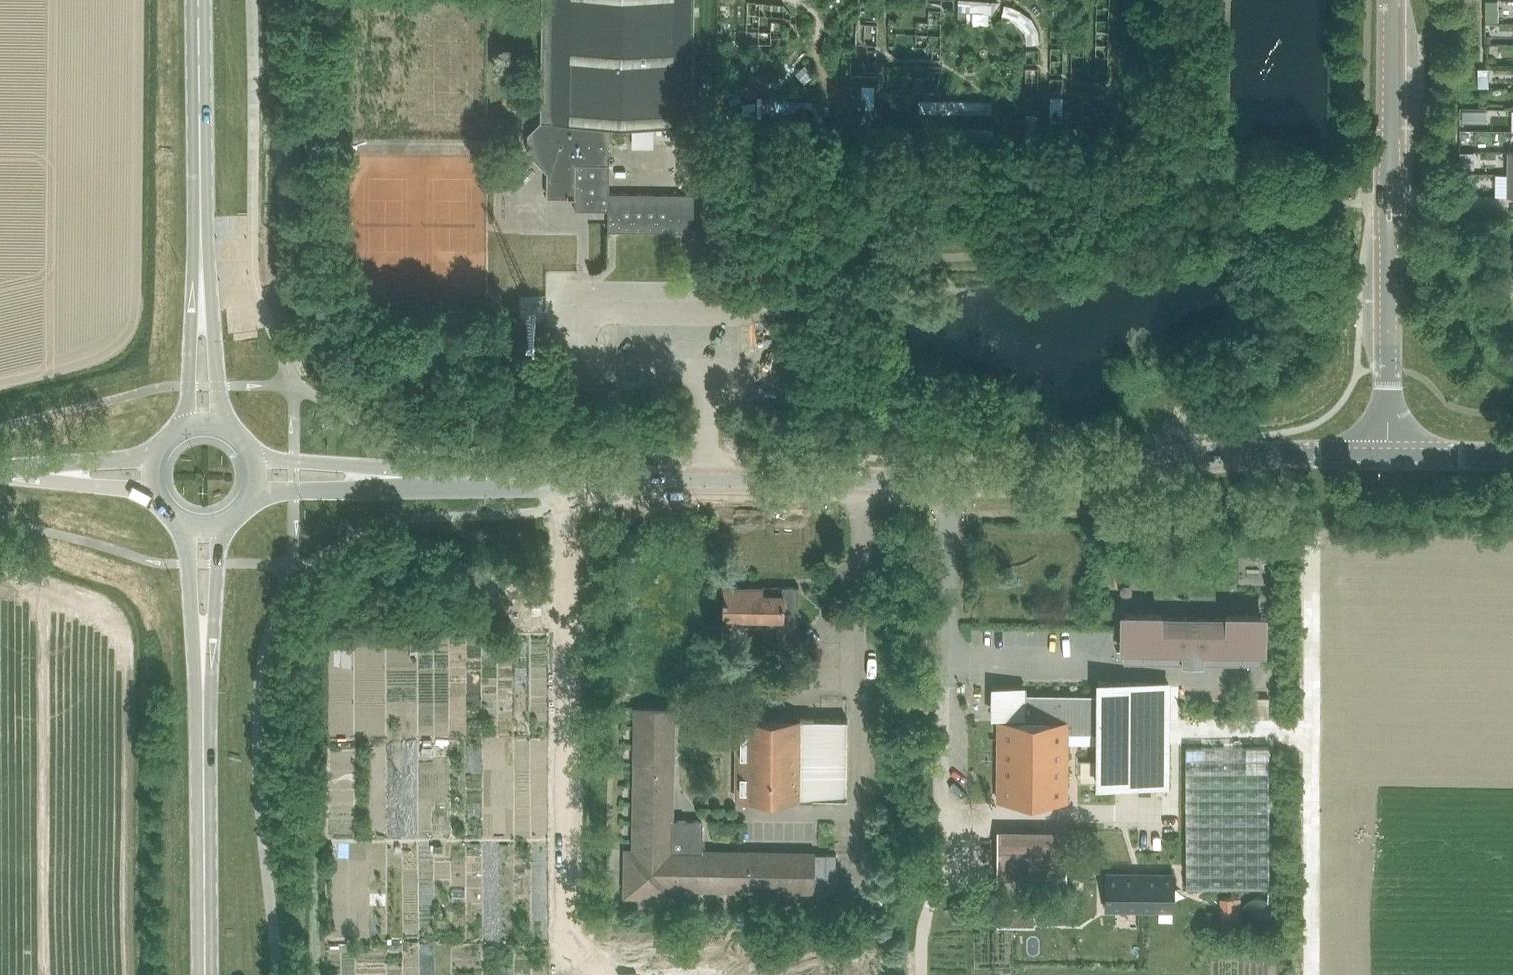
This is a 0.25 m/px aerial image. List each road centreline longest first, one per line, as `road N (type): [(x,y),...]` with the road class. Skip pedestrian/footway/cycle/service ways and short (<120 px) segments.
road 1 (tertiary): [(1387,455),(1229,458),(1011,483),(431,479)]
road 2 (unclassified): [(564,501),(568,927)]
road 3 (primary): [(205,974),(204,732)]
road 4 (primary): [(201,237),(198,0)]
road 5 (tertiary): [(1387,455),(1389,236)]
road 6 (primary): [(181,524),(197,723),(204,732)]
road 7 (primary): [(204,732),(226,525)]
road 8 (primary): [(224,428),(210,249),(201,237)]
road 9 (primary): [(201,237),(184,427)]
road 10 (tertiary): [(252,499),(417,490),(431,479)]
road 11 (tertiary): [(431,479),(419,470),(252,455)]
road 12 (tertiary): [(1390,167),(1391,0)]
road 13 (unclassified): [(156,452),(22,465),(11,472)]
road 14 (unclassified): [(11,472),(156,499)]
road 15 (tertiary): [(1512,456),(1387,455)]

